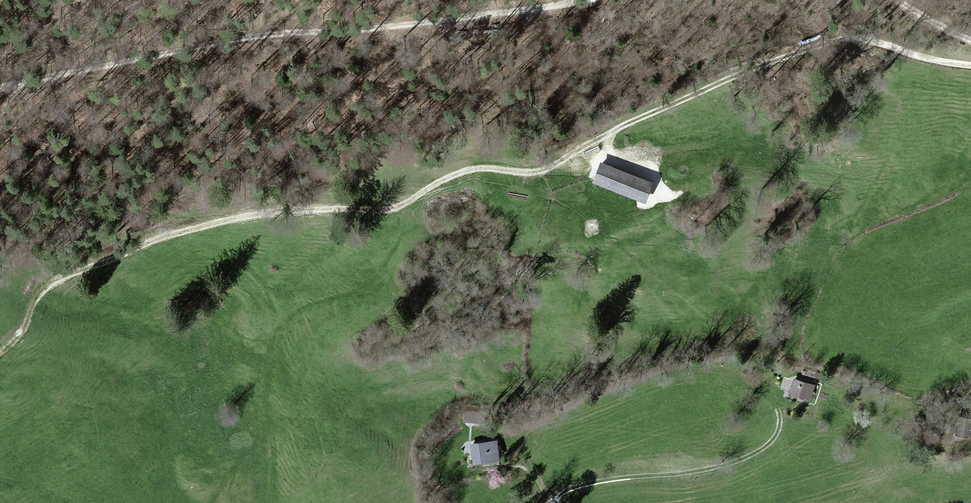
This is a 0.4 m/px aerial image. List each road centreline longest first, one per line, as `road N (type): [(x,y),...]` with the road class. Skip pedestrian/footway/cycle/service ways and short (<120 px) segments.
road 1 (track): [(970,66),(851,42),(824,46),(733,75),(554,170),(453,176),(385,212),(280,214),(160,238),(48,283),(11,342)]
road 2 (track): [(0,86),(232,43),(383,32),(584,0)]
road 3 (track): [(549,502),(581,486),(729,464),(769,447),(778,412)]

